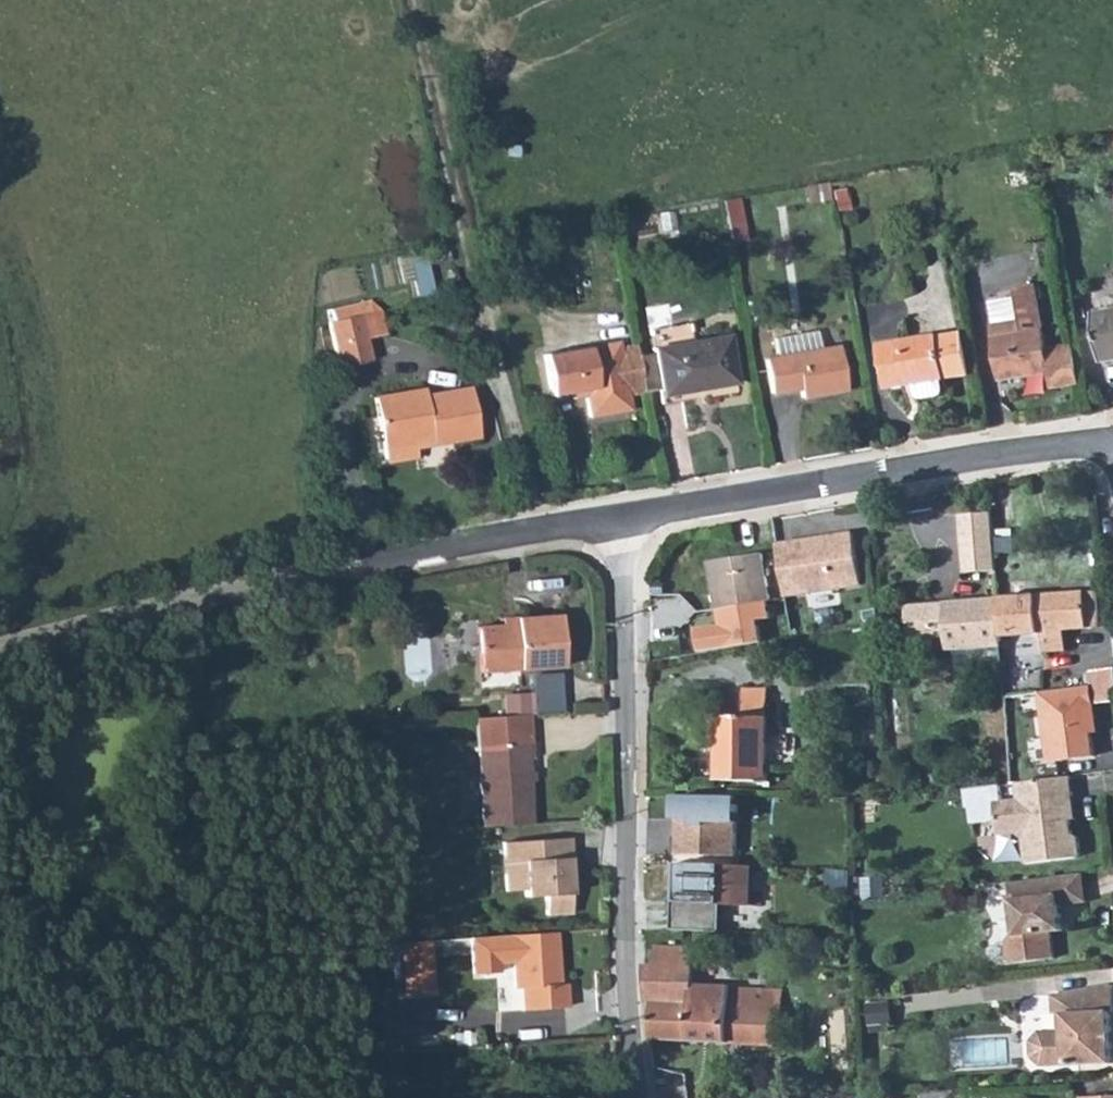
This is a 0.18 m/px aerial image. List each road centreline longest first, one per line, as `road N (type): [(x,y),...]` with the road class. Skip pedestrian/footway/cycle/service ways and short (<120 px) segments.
road 1 (tertiary): [(621,518),(0,645)]
road 2 (residential): [(621,518),(634,1097)]
road 3 (track): [(535,531),(412,0)]
road 4 (tertiary): [(1112,442),(621,518)]

